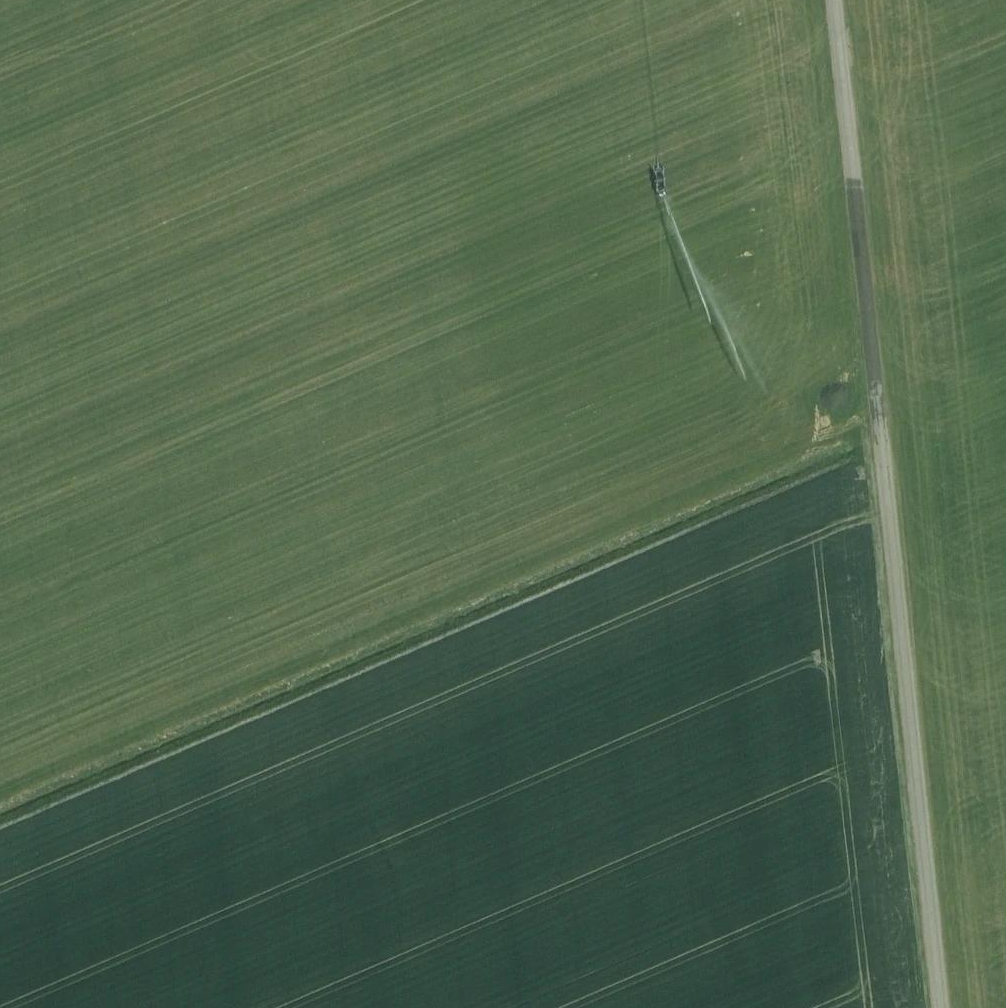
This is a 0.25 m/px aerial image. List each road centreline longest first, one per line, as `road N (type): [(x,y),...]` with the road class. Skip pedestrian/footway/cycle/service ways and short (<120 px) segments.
road 1 (unclassified): [(944,1007),(837,0)]

